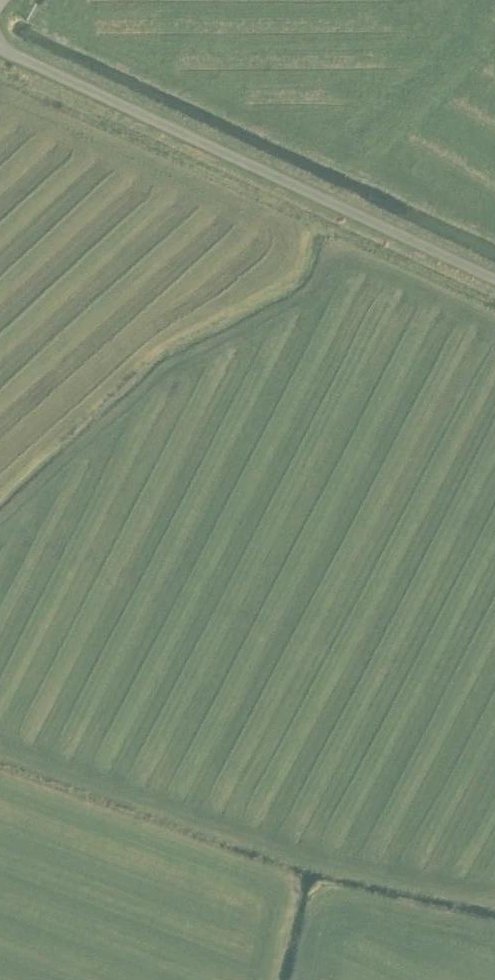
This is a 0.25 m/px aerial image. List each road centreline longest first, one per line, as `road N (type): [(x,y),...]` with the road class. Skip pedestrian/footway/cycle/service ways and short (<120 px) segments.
road 1 (unclassified): [(494,283),(0,48)]

